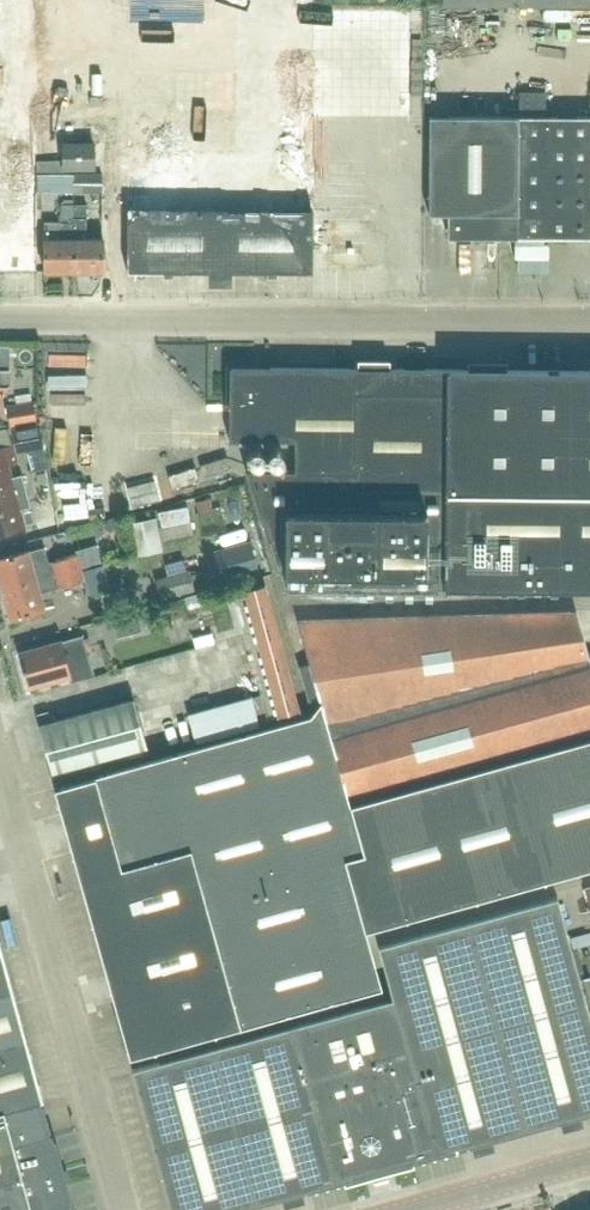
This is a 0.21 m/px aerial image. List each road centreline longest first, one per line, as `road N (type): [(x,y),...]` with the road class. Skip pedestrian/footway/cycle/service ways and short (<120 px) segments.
road 1 (unclassified): [(589,322),(0,321)]
road 2 (unclassified): [(121,1209),(0,797)]
road 3 (tertiary): [(397,1209),(589,1156)]

